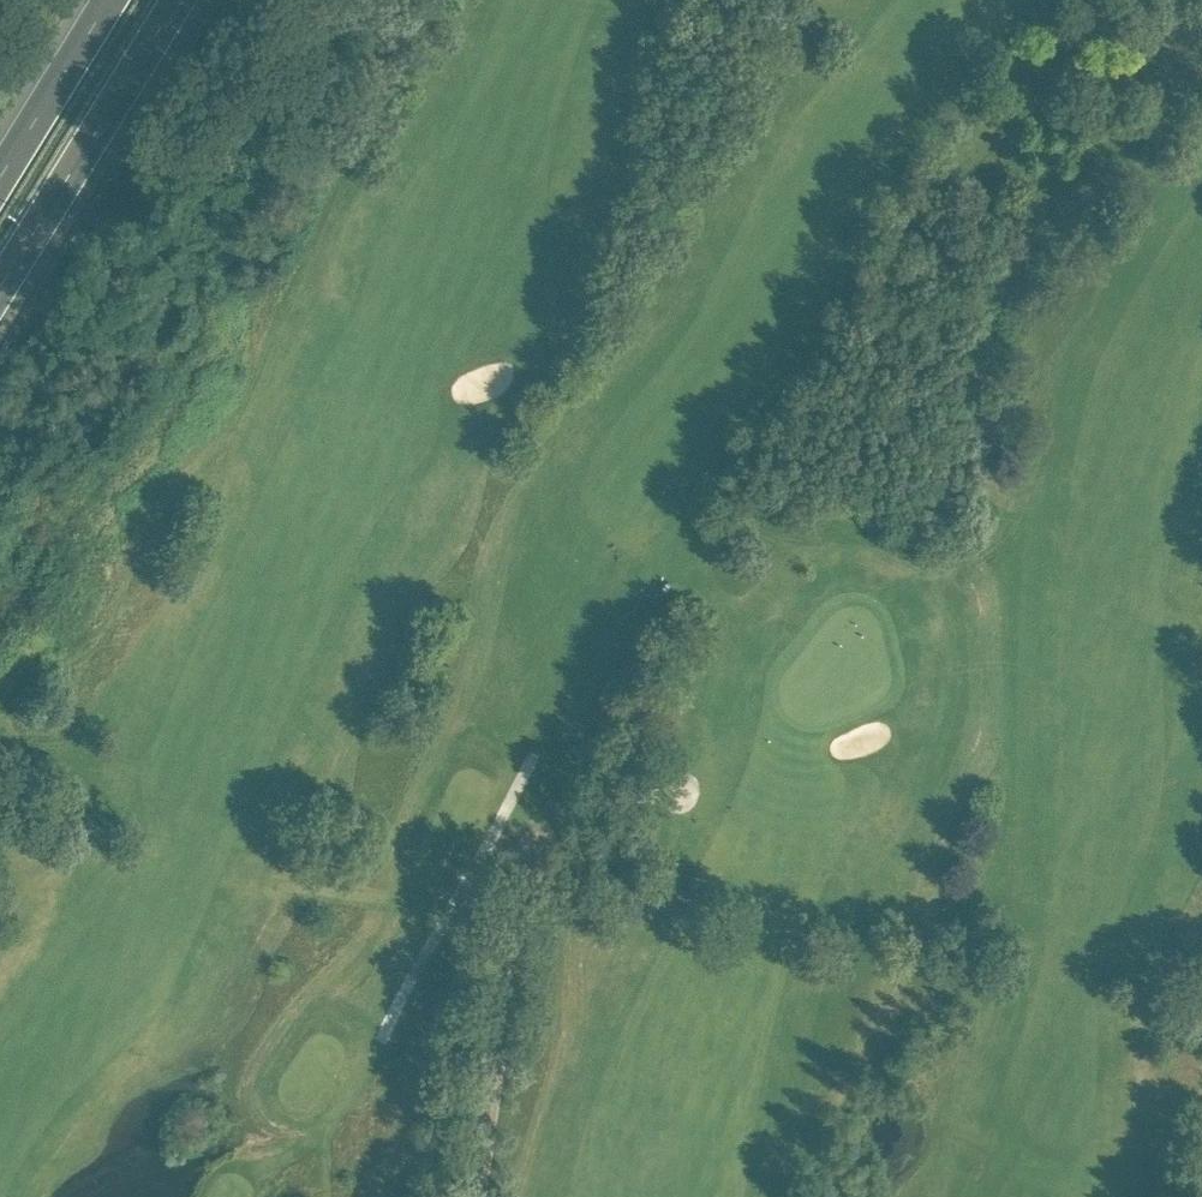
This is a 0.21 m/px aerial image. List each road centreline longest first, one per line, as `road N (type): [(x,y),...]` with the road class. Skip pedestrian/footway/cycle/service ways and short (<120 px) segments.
road 1 (track): [(0,724),(32,687),(98,644),(168,494),(241,414),(389,55),(421,0)]
road 2 (track): [(483,1196),(537,842)]
road 3 (motorway): [(0,289),(178,0)]
road 4 (motorway): [(109,0),(0,176)]

